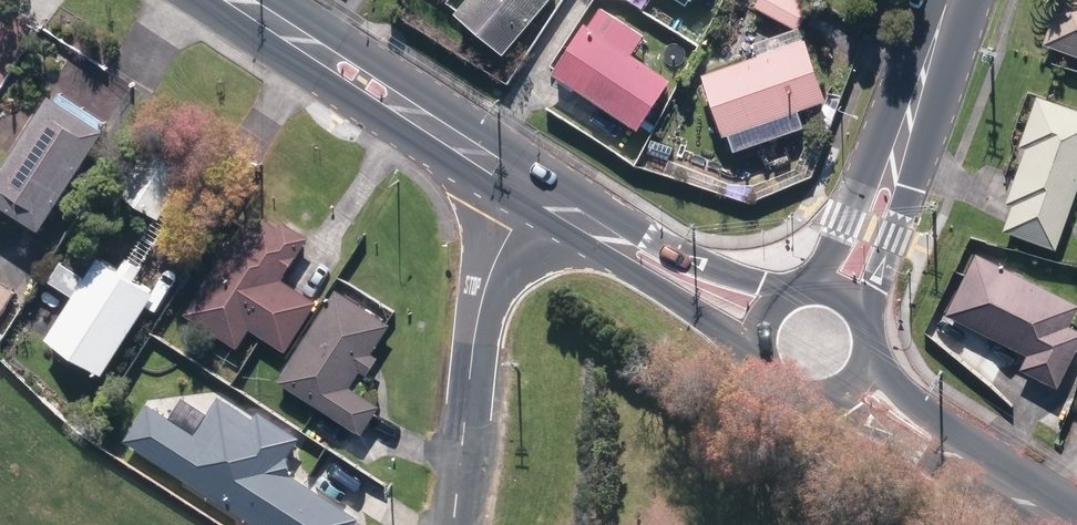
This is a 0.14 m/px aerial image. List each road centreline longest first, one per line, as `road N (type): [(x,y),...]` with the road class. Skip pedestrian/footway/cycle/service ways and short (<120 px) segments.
road 1 (unclassified): [(453,524),(488,249),(520,185)]
road 2 (secondary): [(236,0),(520,185)]
road 3 (secondary): [(1001,476),(830,397)]
road 4 (secondary): [(897,144),(878,259),(856,321)]
road 5 (secondary): [(858,365),(1001,476)]
road 6 (secondary): [(795,287),(897,144)]
road 7 (secondary): [(745,356),(634,239)]
road 8 (secondary): [(950,0),(897,144)]
road 9 (secondary): [(634,239),(762,303)]
road 10 (secondary): [(520,185),(634,239)]

